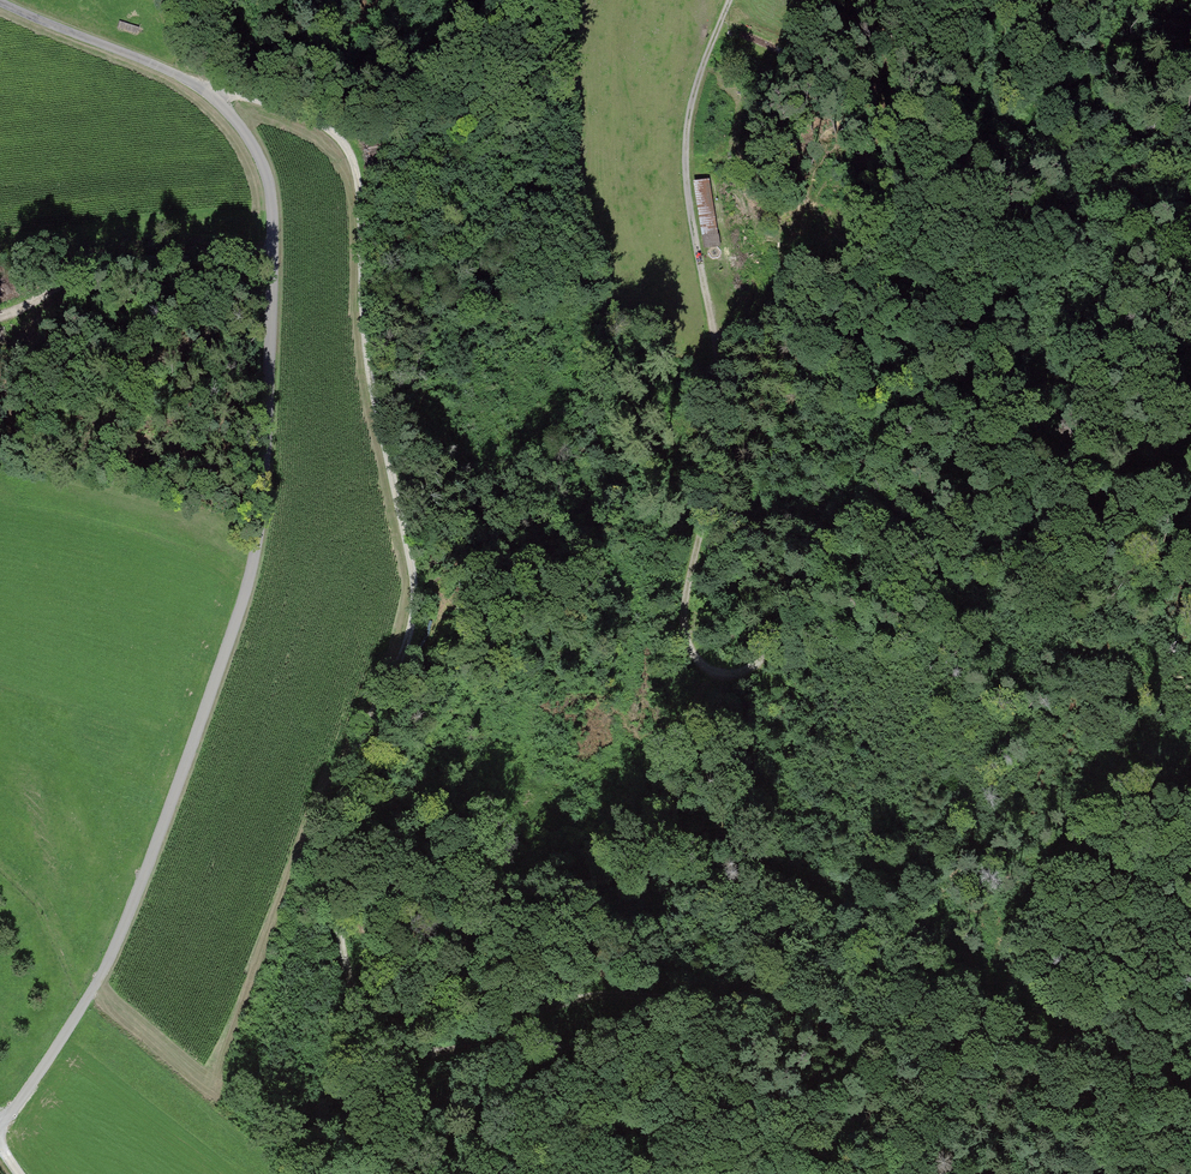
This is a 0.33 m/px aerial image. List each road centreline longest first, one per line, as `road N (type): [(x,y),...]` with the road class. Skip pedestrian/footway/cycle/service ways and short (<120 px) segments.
road 1 (track): [(727,0),(686,103),(681,140),(681,192),(717,374),(717,454),(682,626),(694,660),(731,675),(758,662),(787,629),(839,521),(896,429),(926,398),(961,383),(1033,400),(1190,479)]
road 2 (unclassified): [(0,1124),(115,949),(242,604),(260,522),(272,253),(266,176),(224,108),(168,73),(0,0)]
road 3 (track): [(1129,1173),(1137,1123),(1128,1084),(1100,1057),(1065,1041),(944,1043),(792,1007),(592,994),(479,1042),(403,1048),(370,1026),(344,971),(334,843)]
road 4 (track): [(201,90),(293,112),(346,146),(356,169),(370,387),(411,574),(409,626),(346,759),(334,843)]
road 5 (track): [(0,314),(123,261),(272,253)]

